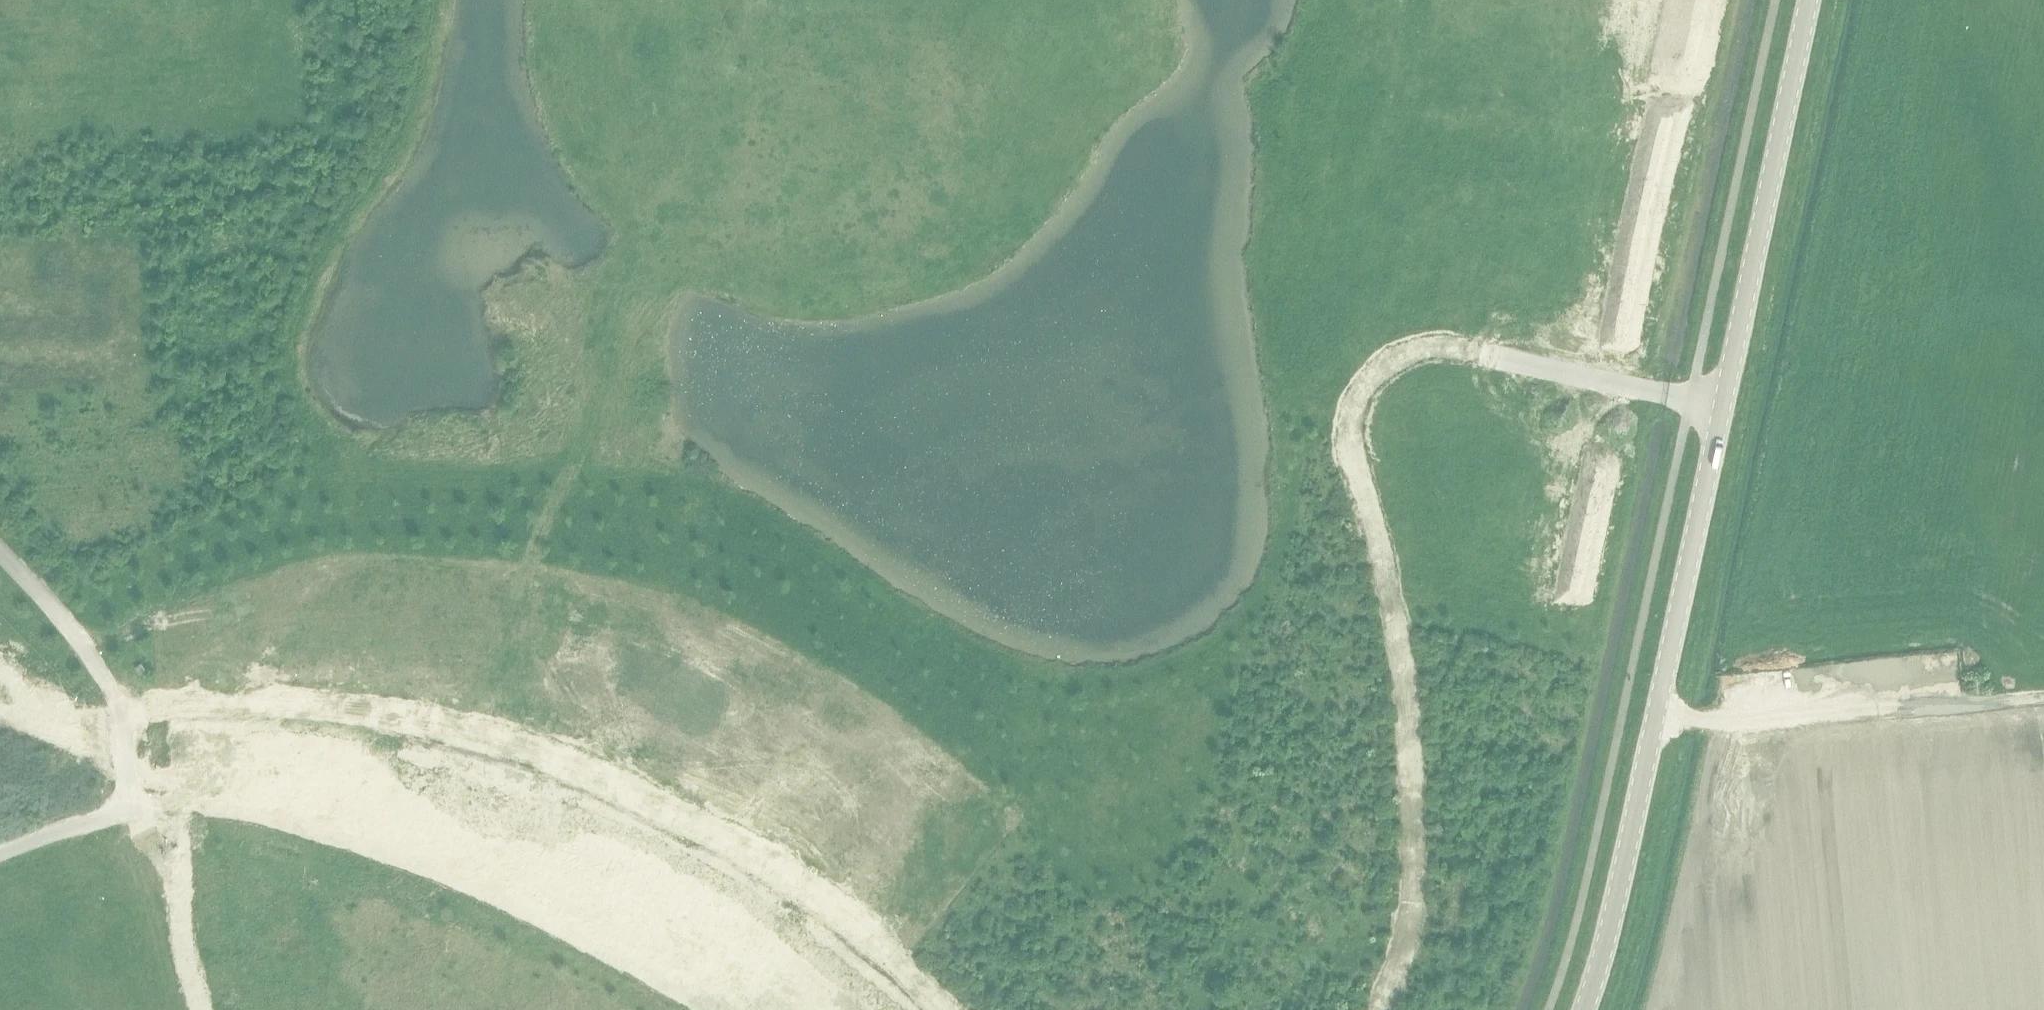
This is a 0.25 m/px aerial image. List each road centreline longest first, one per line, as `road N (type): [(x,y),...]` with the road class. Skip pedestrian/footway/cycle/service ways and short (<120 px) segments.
road 1 (tertiary): [(1586,1009),(1618,896),(1807,0)]

